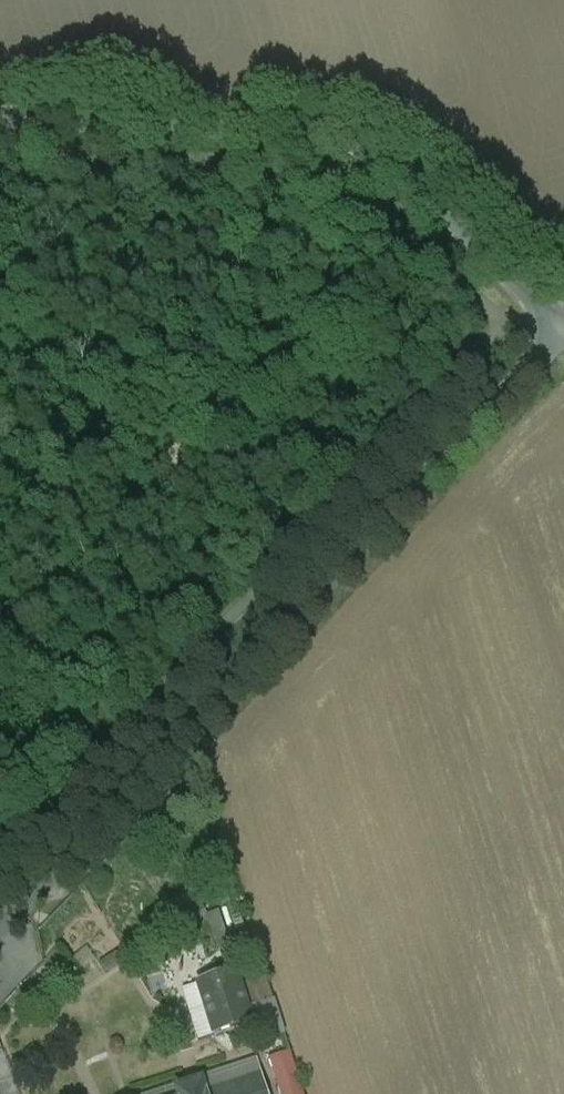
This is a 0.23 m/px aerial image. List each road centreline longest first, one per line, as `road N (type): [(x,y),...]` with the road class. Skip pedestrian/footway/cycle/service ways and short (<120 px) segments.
road 1 (unclassified): [(0,921),(538,353),(545,327)]
road 2 (unclassified): [(0,116),(352,139),(383,159),(530,301),(545,327)]

